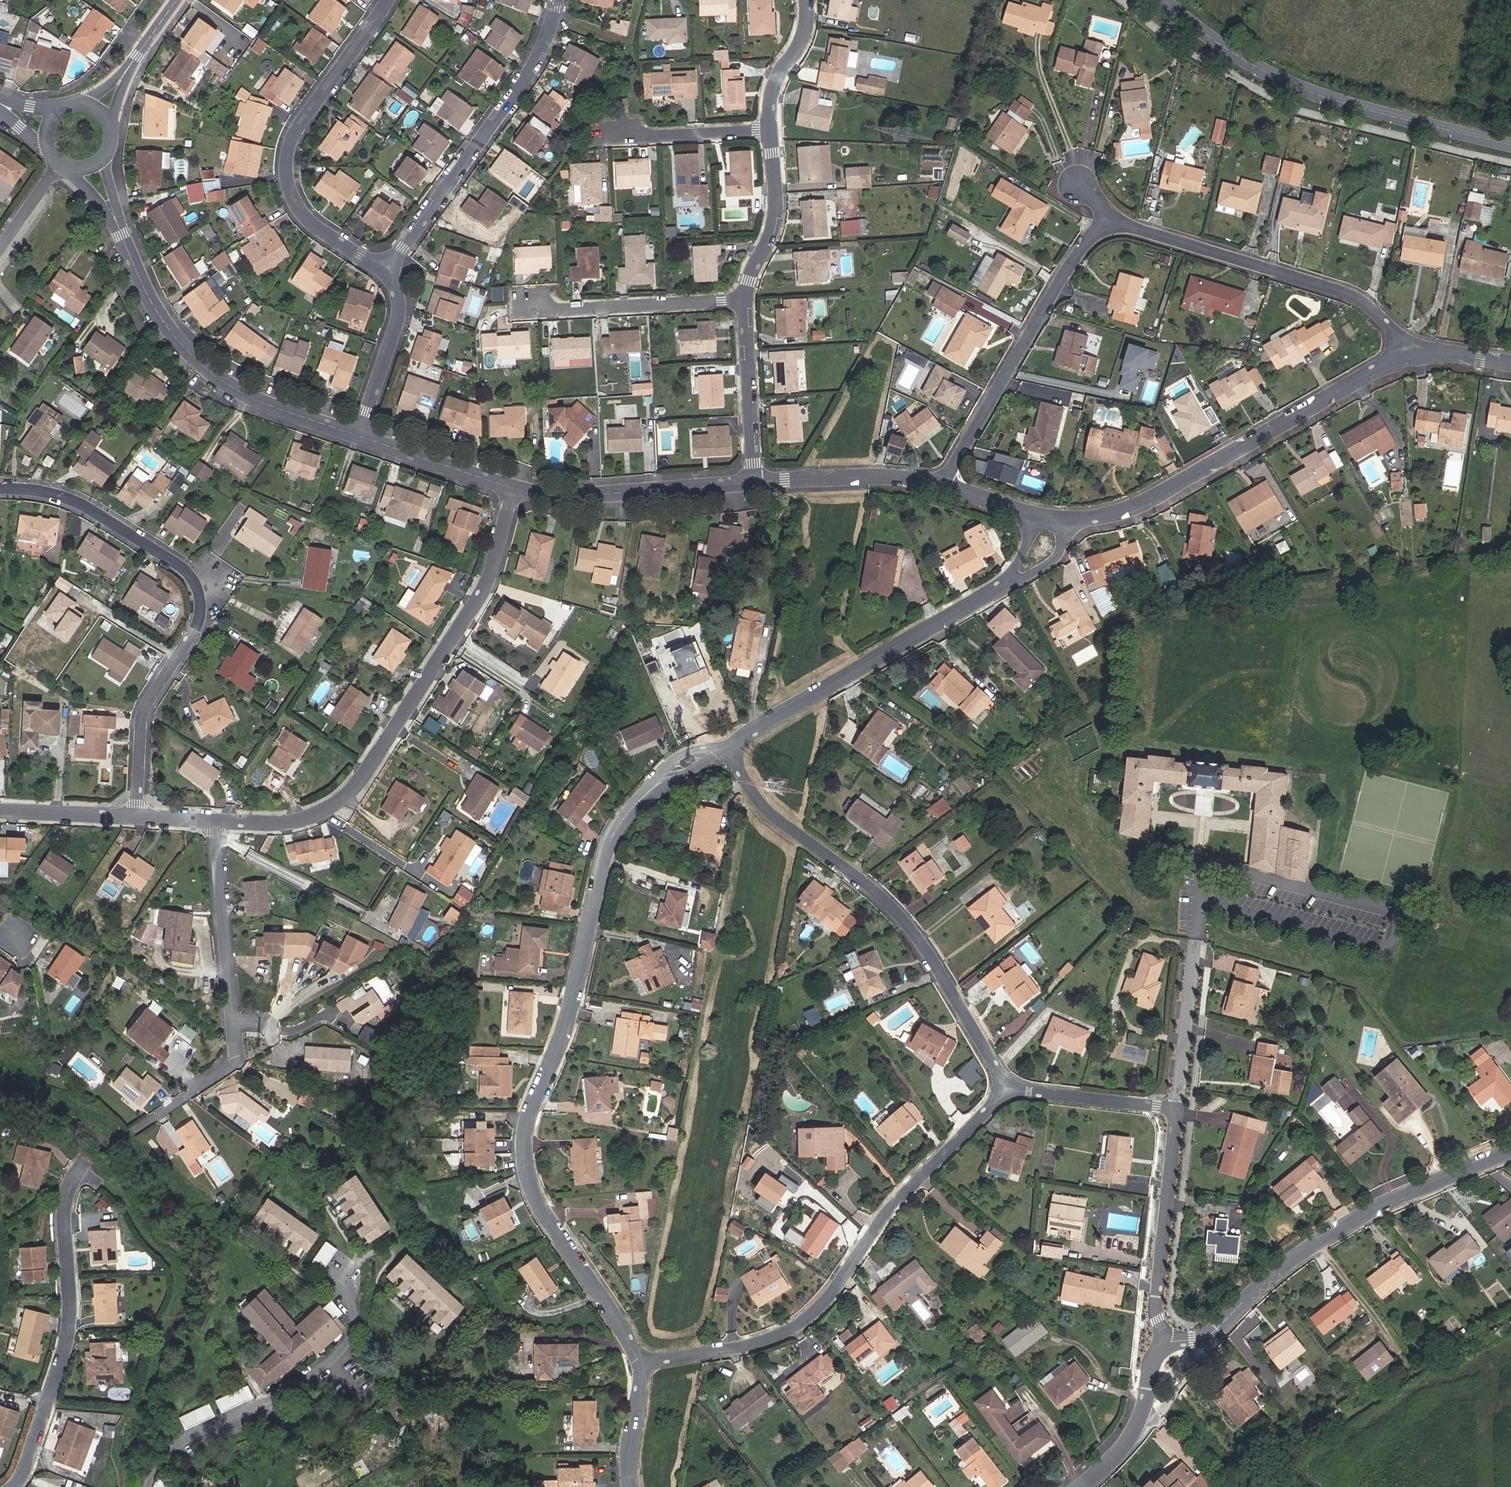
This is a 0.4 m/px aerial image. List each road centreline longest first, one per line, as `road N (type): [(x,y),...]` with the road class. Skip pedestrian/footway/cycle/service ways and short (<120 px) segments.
road 1 (residential): [(731,741),(662,779),(615,832),(600,863),(565,1034),(534,1098),(524,1152),(536,1201),(638,1362)]
road 2 (residential): [(214,822),(323,812),(356,786),(487,584),(516,487)]
road 3 (residential): [(638,1362),(743,1344),(809,1316),(894,1203),(1008,1091)]
road 4 (residential): [(731,741),(737,771),(763,811),(849,868),(928,948),(1008,1091)]
road 5 (residential): [(359,435),(268,403),(202,364),(143,285),(92,164)]
road 6 (residential): [(1510,1151),(1391,1200),(1297,1254),(1208,1336),(1166,1341)]
road 7 (residential): [(1051,523),(1043,555),(1022,575),(731,741)]
road 8 (residential): [(1051,523),(1096,524),(1135,513),(1406,361)]
road 9 (tertiary): [(1166,0),(1308,91),(1510,141)]
road 10 (residential): [(89,1146),(64,1231),(71,1327),(11,1486)]
road 11 (residential): [(384,268),(317,227),(286,173),(301,121),(386,0)]
road 12 (residential): [(1110,226),(1355,296),(1378,309),(1406,361)]
road 13 (residential): [(384,268),(529,75),(557,0)]
road 14 (residential): [(148,1486),(168,1450),(345,1345),(356,1320),(343,1279)]
road 15 (residential): [(941,488),(1065,270),(1110,226)]
road 16 (residential): [(0,487),(71,498),(184,569),(201,605),(182,647)]
road 17 (residential): [(753,481),(572,495),(516,487)]
road 18 (residential): [(1178,1108),(1157,1320),(1166,1341)]
road 19 (residential): [(745,300),(526,311)]
road 20 (residential): [(214,822),(232,1022)]
road 21 (residential): [(753,481),(884,475),(941,488)]
road 22 (residential): [(135,819),(143,710),(182,647)]
road 23 (residential): [(753,481),(745,300)]
road 24 (residential): [(1166,1341),(1152,1361),(1139,1426),(1078,1486)]
road 25 (residential): [(359,435),(399,309),(384,268)]
road 26 (residential): [(745,300),(777,210),(771,130)]
road 27 (residential): [(1008,1091),(1178,1108)]
road 28 (residential): [(1195,942),(1178,1108)]
road 29 (residential): [(516,487),(359,435)]
road 30 (residential): [(232,1022),(236,1065),(135,1129)]
road 31 (residential): [(771,130),(615,136)]
road 32 (residential): [(771,130),(776,84),(808,28),(809,0)]
road 33 (residential): [(0,813),(135,819)]
road 34 (residential): [(97,110),(175,0)]
road 35 (residential): [(638,1362),(632,1486)]

